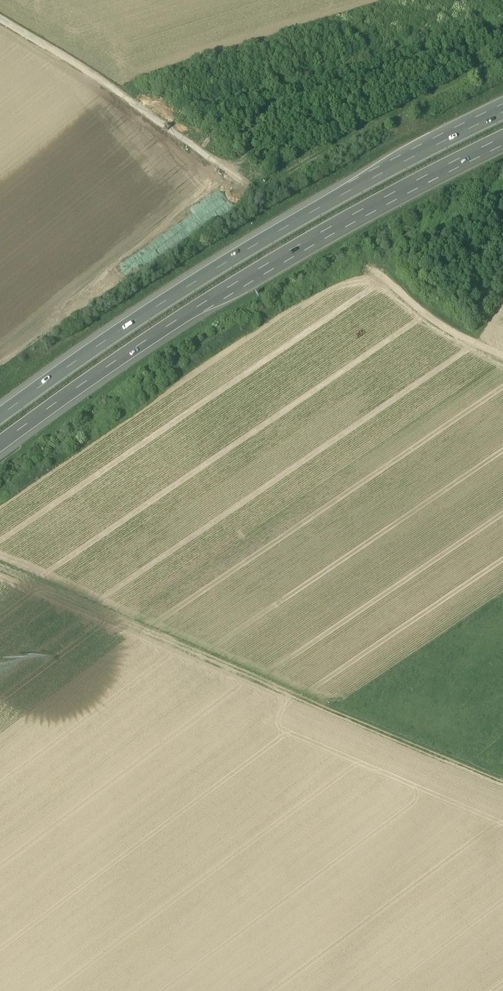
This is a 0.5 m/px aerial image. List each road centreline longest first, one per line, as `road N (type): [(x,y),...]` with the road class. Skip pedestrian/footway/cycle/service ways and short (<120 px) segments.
road 1 (motorway): [(502,107),(280,226),(0,414)]
road 2 (motorway): [(0,442),(243,275),(488,141)]
road 3 (track): [(502,782),(0,571)]
road 4 (track): [(240,179),(103,79),(0,19)]
road 5 (track): [(502,354),(433,318),(372,269)]

